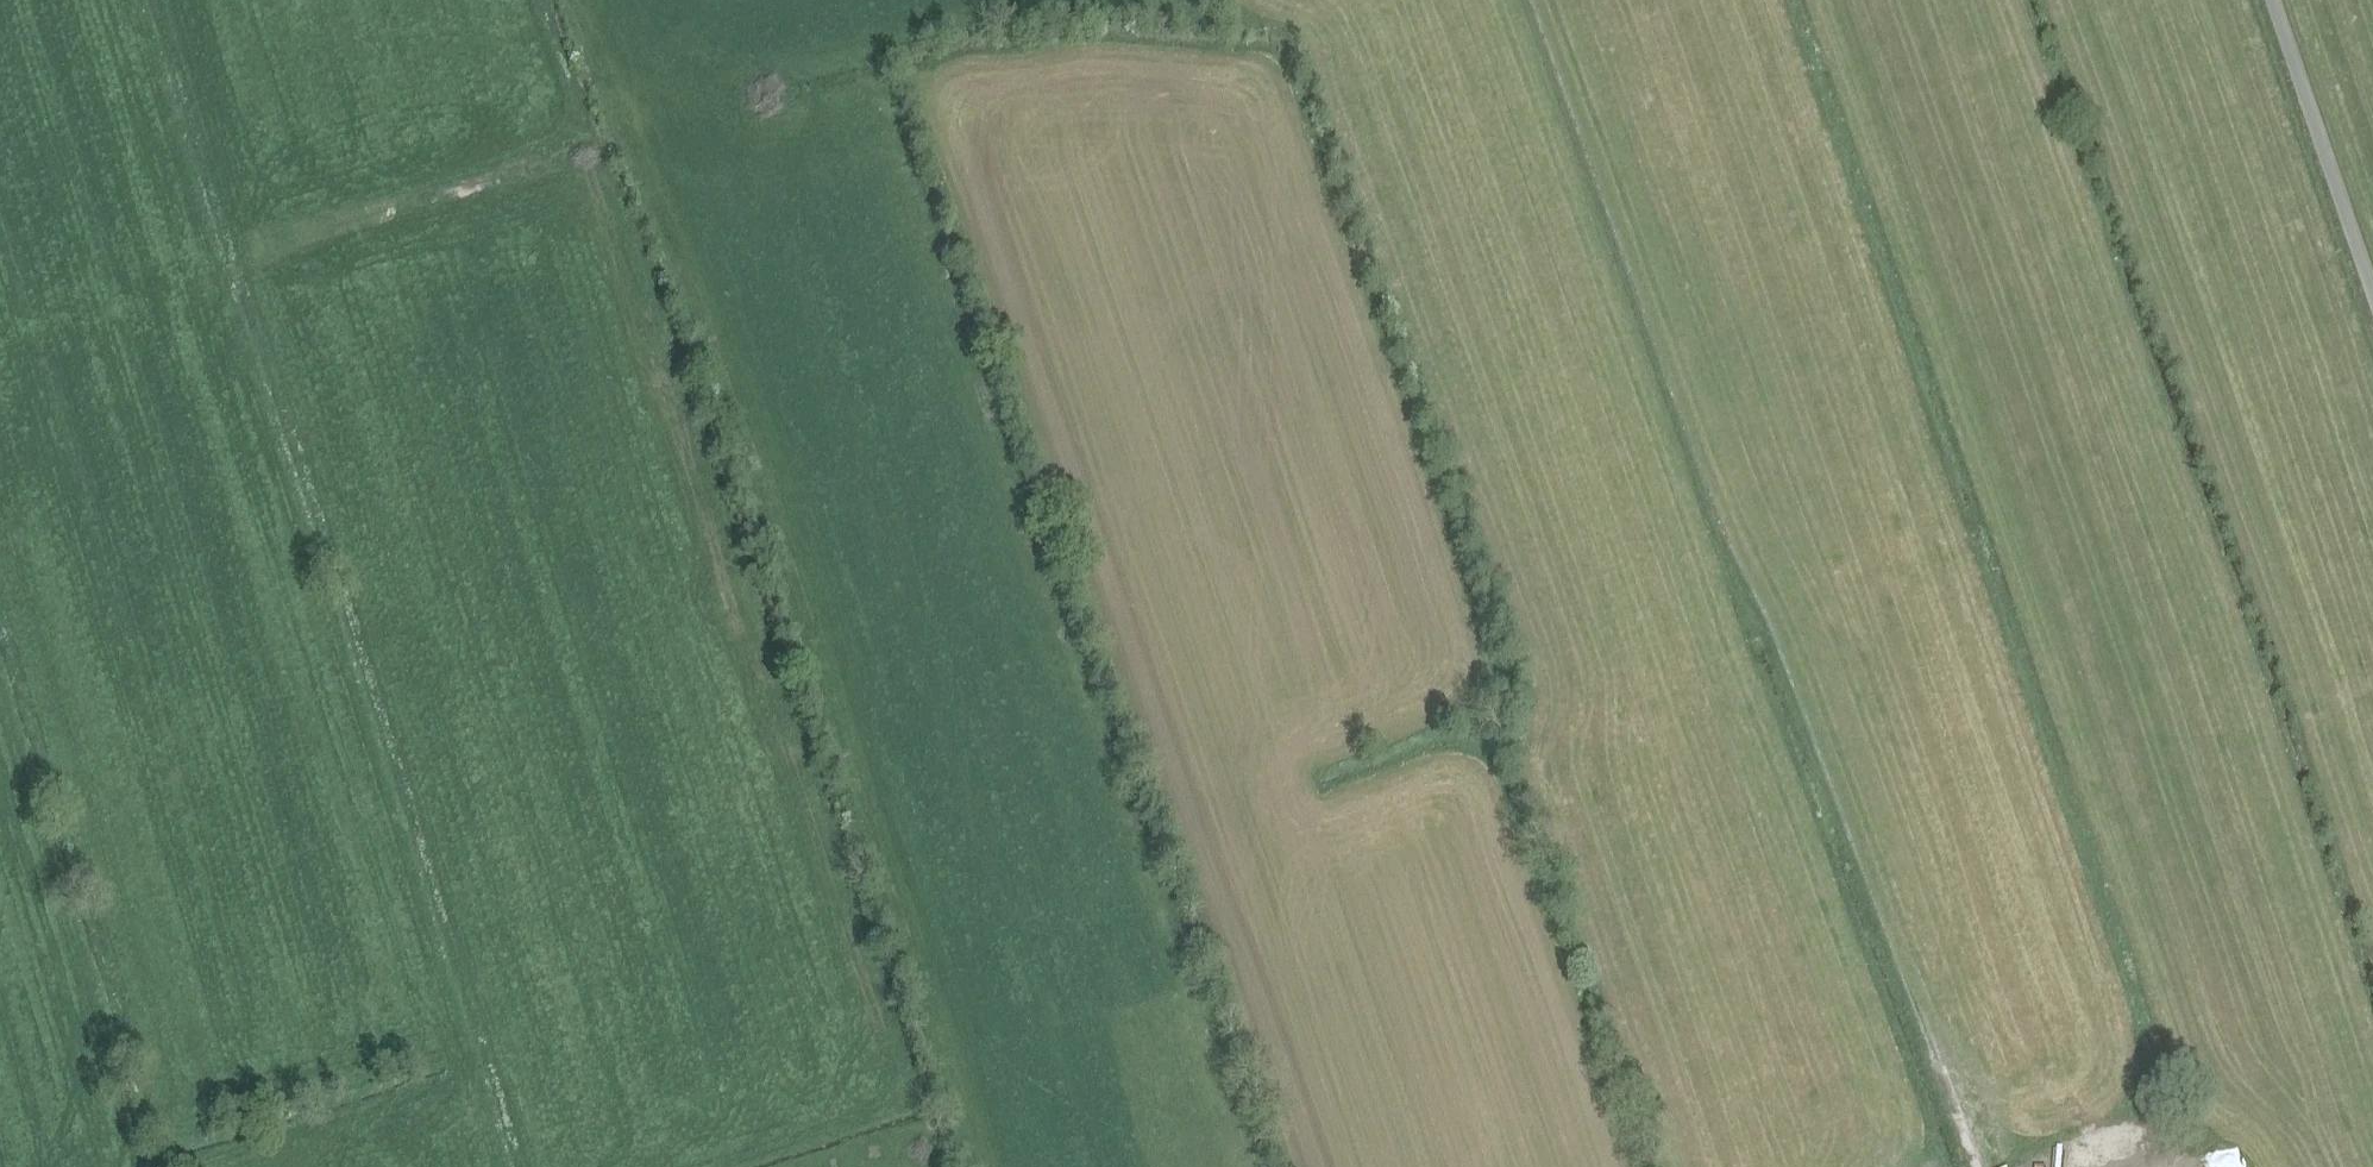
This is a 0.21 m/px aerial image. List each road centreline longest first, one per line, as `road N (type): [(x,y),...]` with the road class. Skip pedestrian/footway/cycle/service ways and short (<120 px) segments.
road 1 (track): [(2372,311),(2273,0)]

